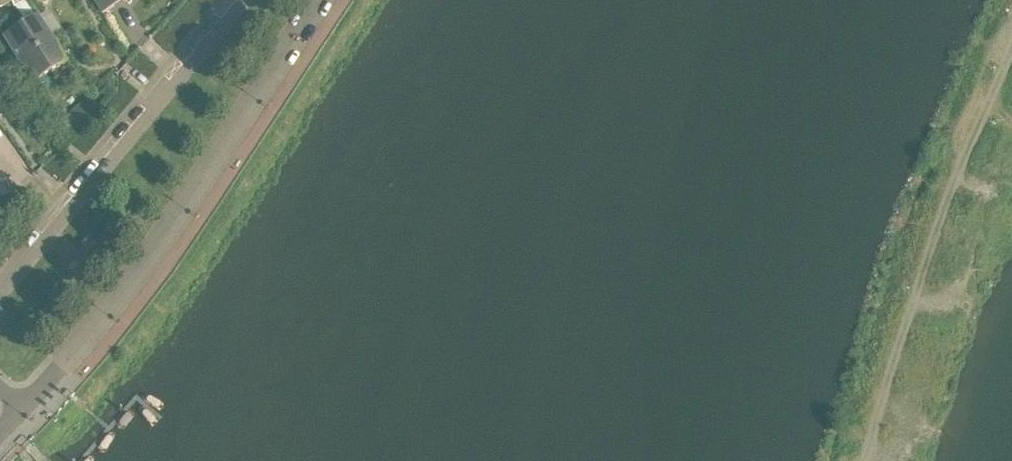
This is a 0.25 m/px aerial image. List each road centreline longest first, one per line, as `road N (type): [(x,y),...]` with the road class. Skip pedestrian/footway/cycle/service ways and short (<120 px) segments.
road 1 (residential): [(21,406),(157,246),(319,0)]
road 2 (unclassified): [(874,460),(928,272),(1011,34)]
road 3 (residential): [(0,289),(238,0)]

